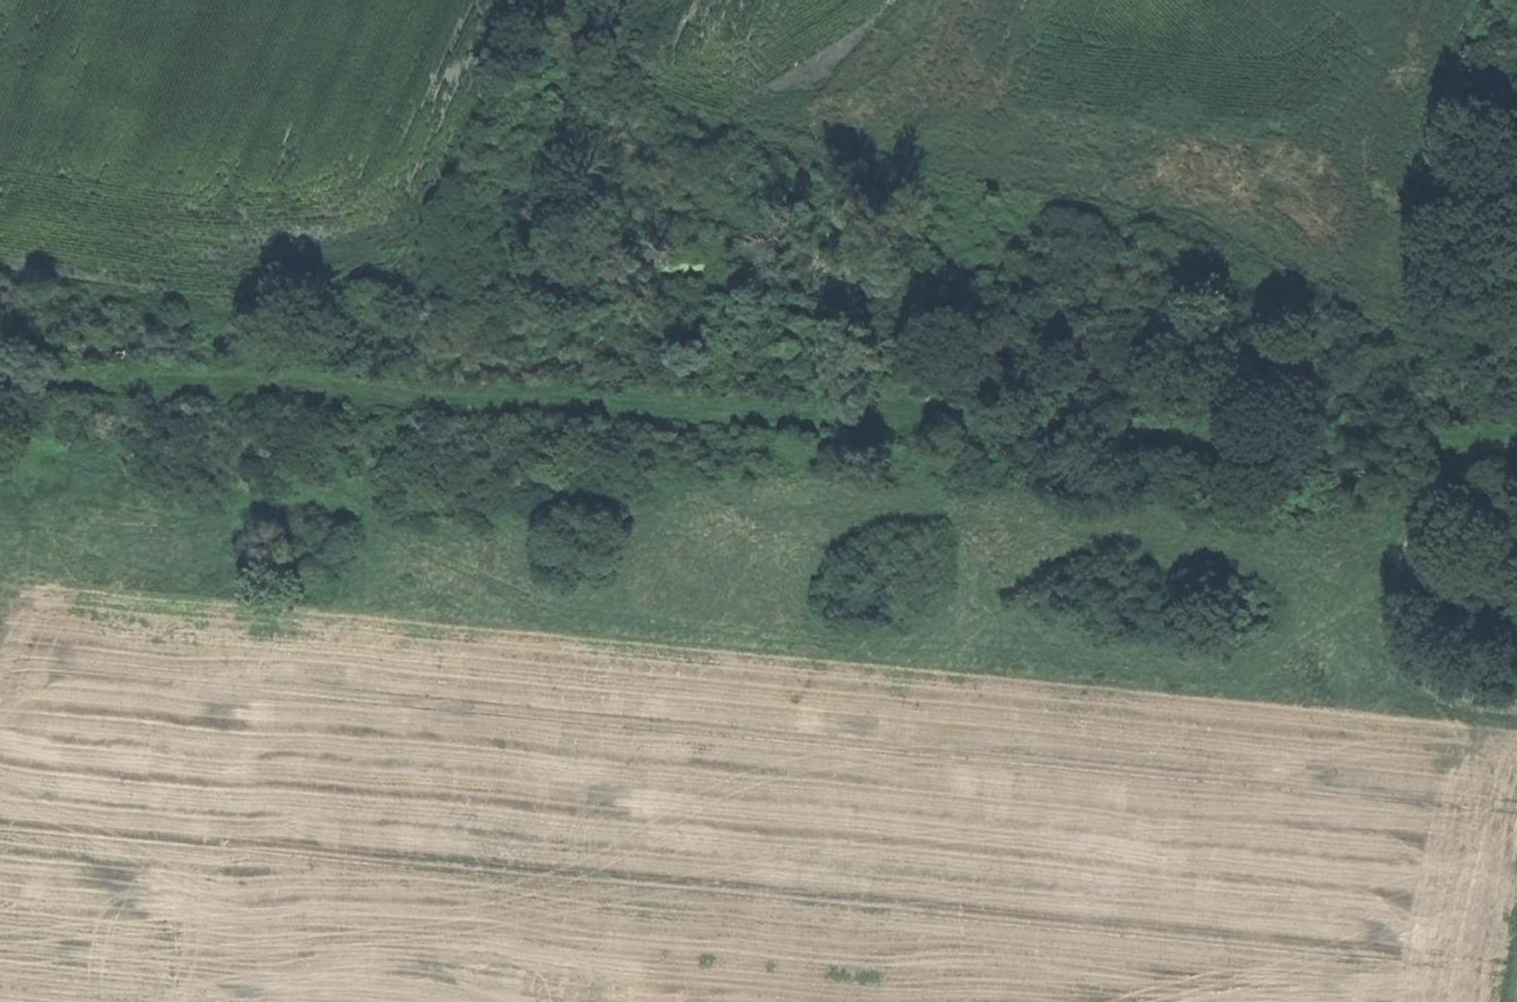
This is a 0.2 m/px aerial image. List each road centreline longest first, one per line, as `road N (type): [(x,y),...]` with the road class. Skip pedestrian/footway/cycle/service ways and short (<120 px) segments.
road 1 (track): [(1516,451),(1494,451),(1456,468),(1418,519),(1396,599),(1398,647),(1416,673),(1516,703)]

